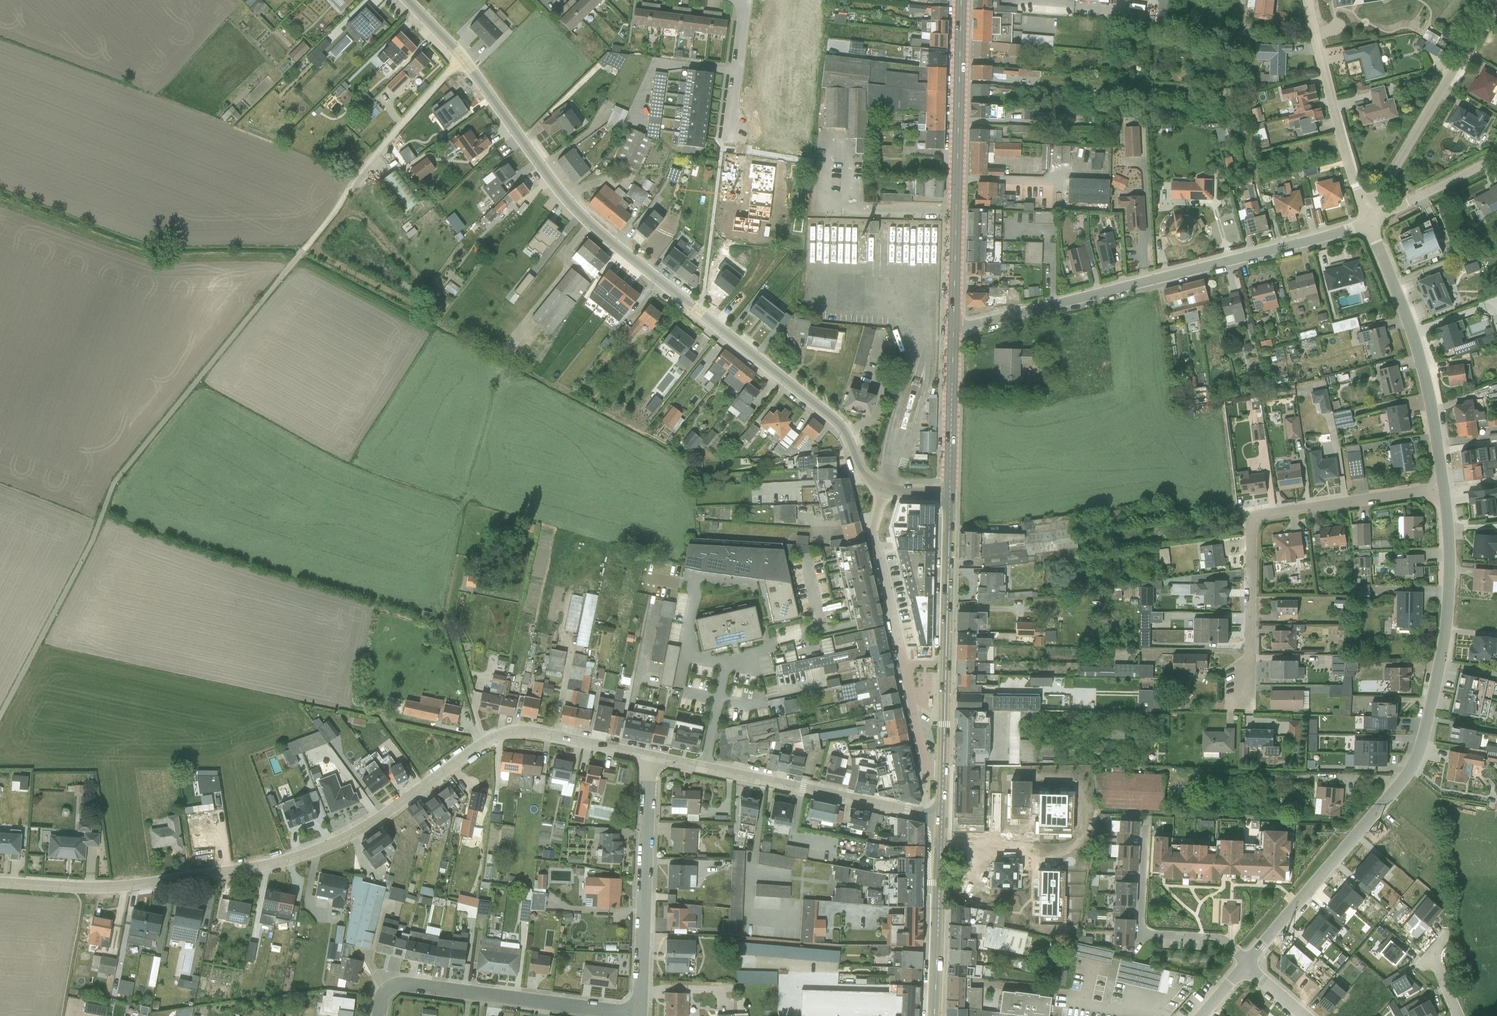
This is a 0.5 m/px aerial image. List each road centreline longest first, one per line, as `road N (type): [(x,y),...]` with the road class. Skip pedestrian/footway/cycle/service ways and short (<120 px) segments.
road 1 (residential): [(0,882),(127,886),(308,853),(505,733),(650,757)]
road 2 (residential): [(881,488),(864,476),(825,411),(590,226),(461,59)]
road 3 (residential): [(1444,489),(1447,621),(1419,748),(1247,959)]
road 4 (unclassified): [(1369,222),(952,328)]
road 5 (residential): [(1249,707),(1254,523),(1272,513),(1444,489)]
road 6 (primary): [(952,328),(960,0)]
road 7 (residential): [(940,818),(650,757)]
road 8 (residential): [(1369,222),(1432,395),(1444,489)]
road 9 (residential): [(636,1012),(400,984),(384,994),(379,1015)]
road 10 (unclassified): [(1496,0),(1369,222)]
road 11 (residential): [(636,1012),(650,757)]
road 12 (residential): [(1308,0),(1369,222)]
road 13 (residential): [(1143,815),(1141,932),(1218,938),(1247,959)]
road 14 (primary): [(933,1015),(940,818)]
road 15 (primary): [(944,662),(948,493)]
road 16 (residential): [(899,652),(873,543),(881,488)]
road 17 (primary): [(948,493),(952,328)]
road 18 (unclassified): [(355,176),(461,59)]
road 19 (residential): [(743,0),(728,148)]
road 20 (unclassified): [(1496,160),(1369,222)]
road 21 (residential): [(902,667),(923,765),(942,765)]

